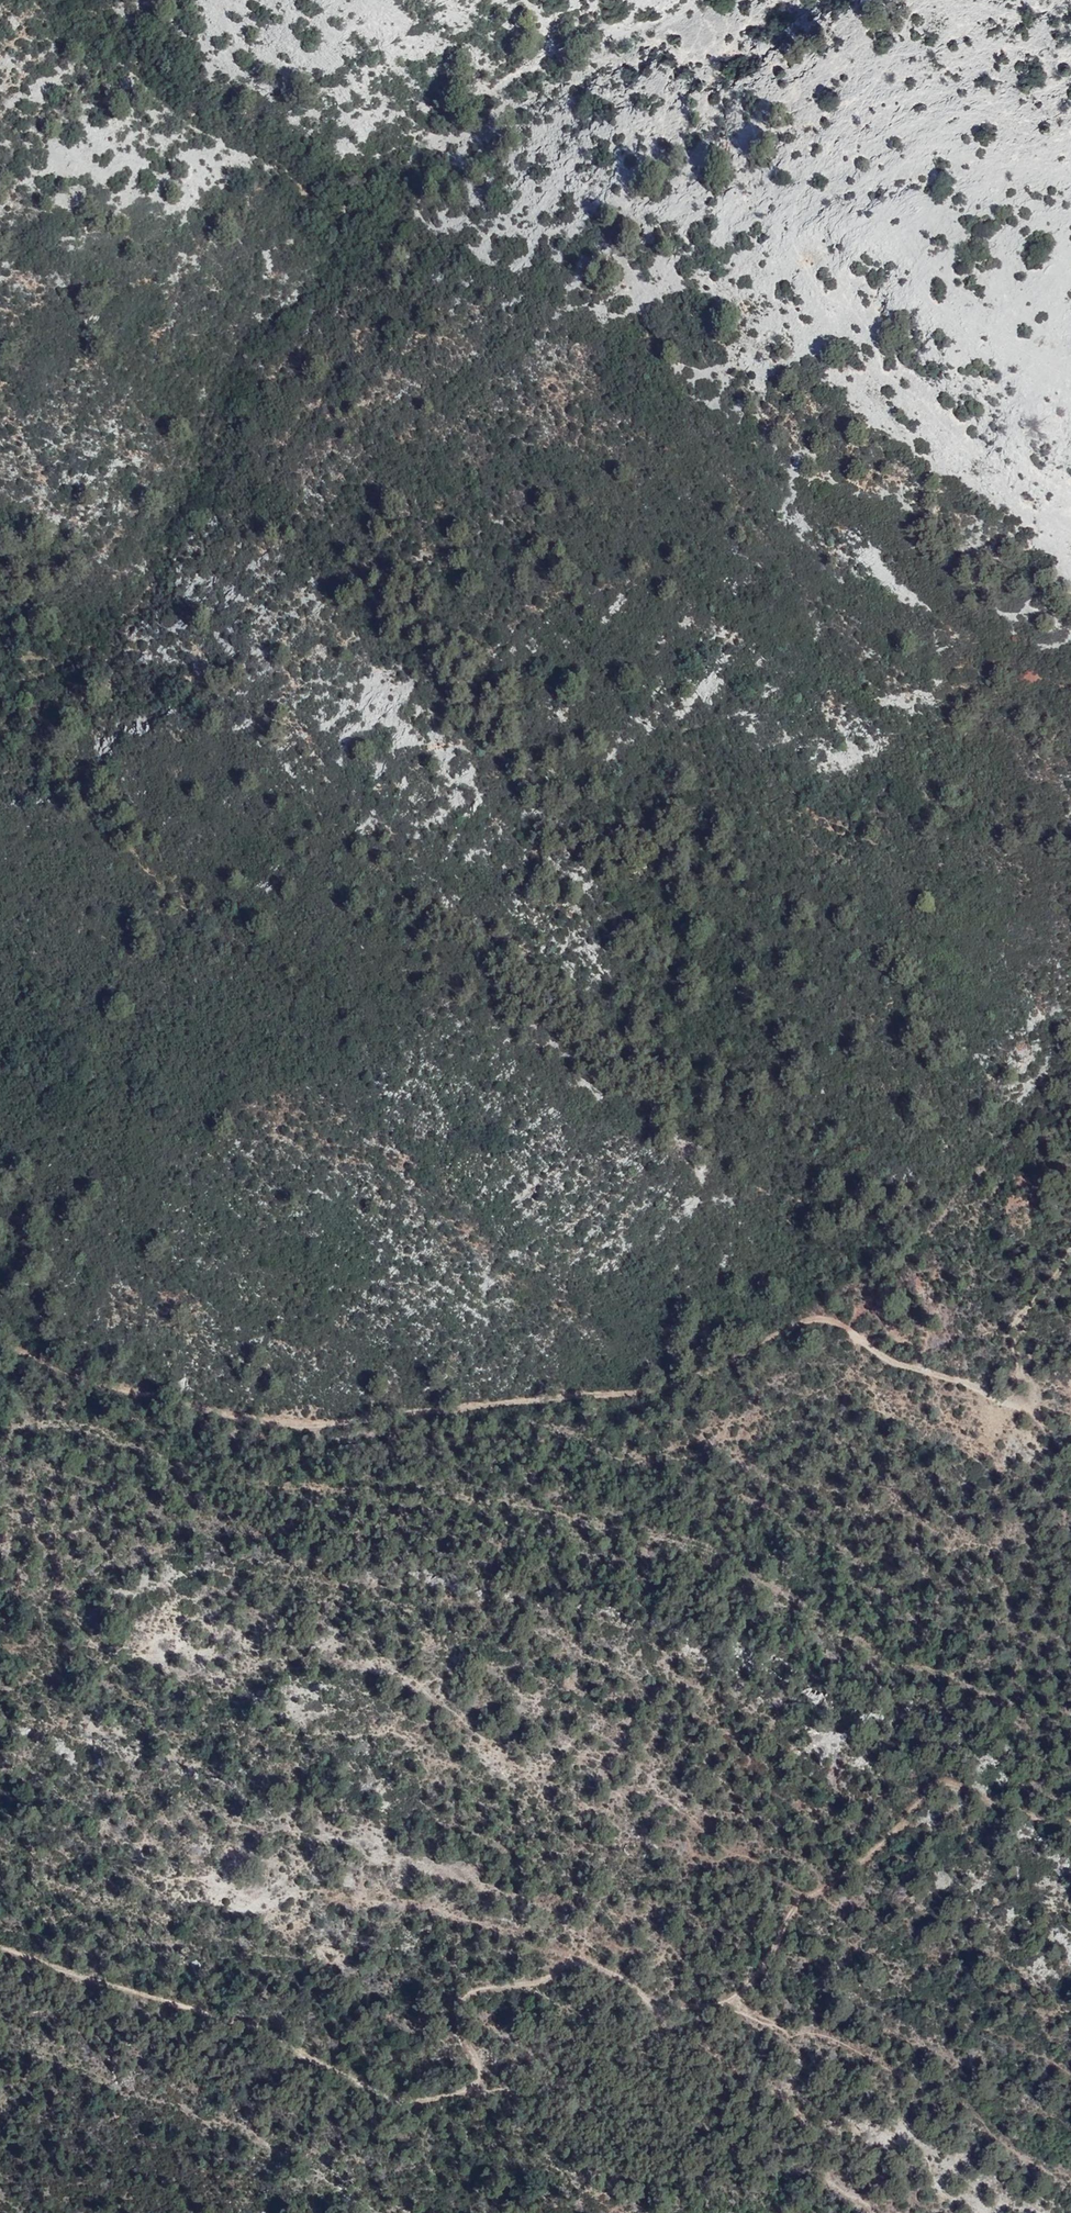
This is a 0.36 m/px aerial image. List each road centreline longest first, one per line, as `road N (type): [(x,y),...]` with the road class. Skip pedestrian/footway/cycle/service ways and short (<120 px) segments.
road 1 (track): [(0,1949),(309,2051),(392,2100),(434,2101),(471,2088),(480,2059),(460,2037),(456,2005),(587,1962),(645,1996),(687,2006),(729,2000),(784,1930),(946,1780),(988,1800),(1070,1821)]
road 2 (track): [(0,1338),(181,1406),(284,1422),(687,1384),(820,1317),(893,1363),(940,1371),(1002,1412),(1044,1416),(1070,1455)]

